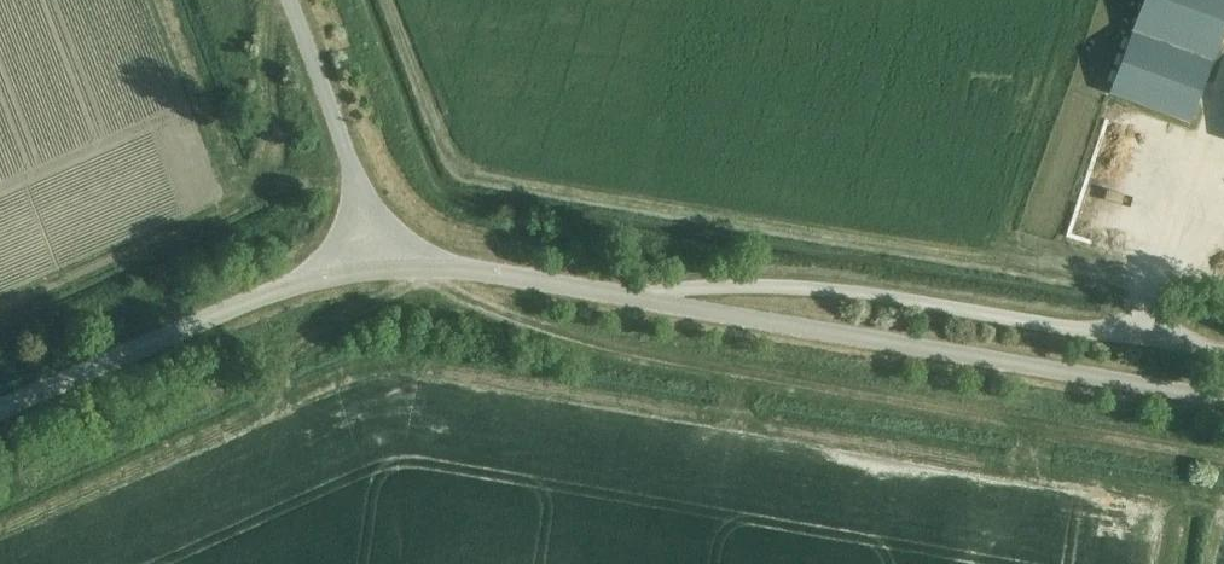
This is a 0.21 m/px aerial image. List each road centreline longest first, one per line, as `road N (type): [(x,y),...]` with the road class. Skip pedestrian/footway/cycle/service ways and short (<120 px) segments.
road 1 (track): [(436,264),(558,343),(1223,464)]
road 2 (unclassified): [(1223,398),(618,295)]
road 3 (residential): [(1223,348),(865,292),(720,286),(618,295)]
road 4 (unclassified): [(0,411),(299,282)]
road 5 (unclassified): [(353,177),(285,0)]
road 6 (unclassified): [(618,295),(436,264)]
road 7 (unclassified): [(299,282),(436,264)]
road 8 (unclassified): [(436,264),(353,177)]

